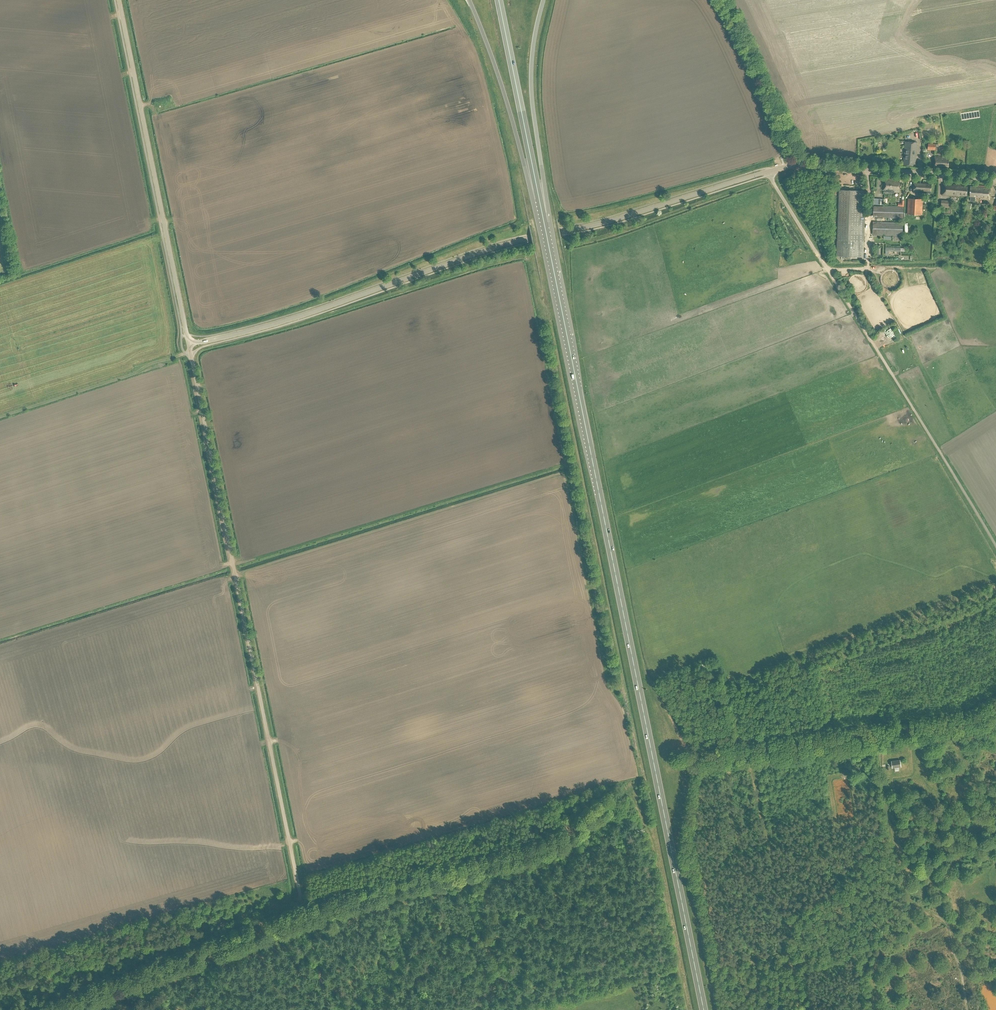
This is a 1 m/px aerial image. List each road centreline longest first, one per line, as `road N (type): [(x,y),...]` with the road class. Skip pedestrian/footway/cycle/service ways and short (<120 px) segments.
road 1 (trunk): [(704,1009),(544,223)]
road 2 (unclassified): [(329,1009),(190,344)]
road 3 (track): [(56,1009),(305,915),(546,845),(578,827)]
road 4 (unclassified): [(529,238),(190,344)]
road 5 (unclassified): [(190,344),(119,0)]
road 6 (track): [(967,1009),(947,924),(911,901),(878,739)]
road 7 (track): [(995,706),(964,722),(707,756)]
road 8 (unclassified): [(529,238),(768,170)]
road 9 (unclassified): [(995,179),(800,165),(768,170)]
road 10 (trunk): [(544,223),(531,92),(543,0)]
road 11 (trunk): [(469,0),(539,198)]
road 12 (trunk): [(499,0),(539,198)]
road 13 (track): [(800,165),(725,0)]
road 14 (unclassified): [(768,170),(830,274)]

